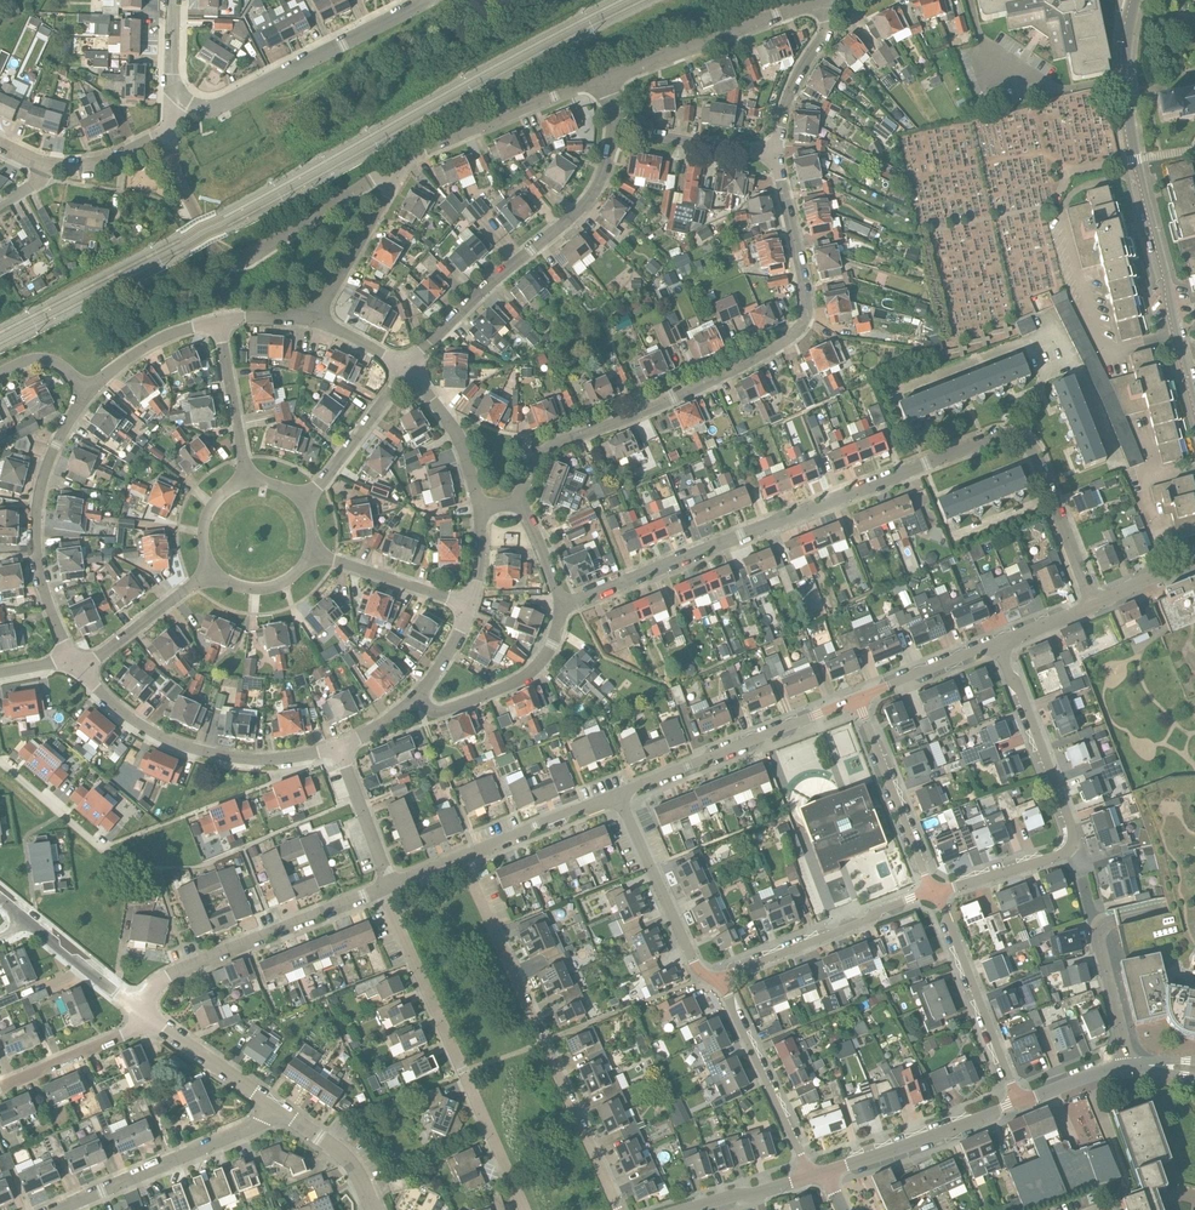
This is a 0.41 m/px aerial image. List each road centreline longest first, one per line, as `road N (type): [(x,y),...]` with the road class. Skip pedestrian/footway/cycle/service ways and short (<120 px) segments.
road 1 (residential): [(521,503),(528,471),(546,448),(716,378),(803,323),(807,297),(776,154)]
road 2 (residential): [(984,442),(561,607)]
road 3 (tertiary): [(1137,0),(1128,36),(1130,117),(1194,401)]
road 4 (residential): [(461,856),(618,1209)]
road 5 (residential): [(524,1209),(384,890)]
road 6 (residential): [(614,127),(588,199),(405,369)]
road 7 (residential): [(338,744),(261,759),(184,747),(116,708),(73,660)]
road 8 (residential): [(73,660),(41,588),(36,525),(49,463),(92,391)]
road 9 (residential): [(138,1007),(177,971),(384,890)]
road 10 (residential): [(184,97),(222,104),(430,0)]
road 11 (residential): [(188,197),(219,254),(239,261),(363,182),(394,182)]
road 12 (residential): [(619,795),(857,699)]
road 13 (residential): [(274,1106),(252,1128),(57,1209)]
road 14 (residential): [(394,182),(418,151),(575,85),(603,84)]
road 15 (residential): [(934,891),(715,979)]
road 16 (residential): [(603,84),(633,64),(778,14),(823,8)]
road 17 (residential): [(1018,1101),(934,891)]
road 18 (residential): [(1131,1065),(1070,849)]
road 19 (residential): [(984,442),(1008,434),(1033,448),(1094,604)]
road 20 (residential): [(1070,849),(1072,828),(997,643)]
road 21 (residential): [(715,979),(811,1175)]
road 22 (residential): [(715,979),(696,967),(619,795)]
road 23 (residential): [(934,891),(857,699)]
road 24 (residential): [(1018,1101),(825,1171)]
road 25 (residential): [(414,695),(441,710),(508,683),(540,661),(561,607)]
road 26 (residential): [(158,1021),(0,1088)]
road 27 (residential): [(303,506),(405,369)]
road 28 (residential): [(73,660),(102,653),(215,569)]
road 29 (residential): [(469,606),(308,552)]
road 30 (residential): [(461,856),(619,795)]
road 31 (residential): [(614,127),(776,154)]
road 32 (residential): [(248,481),(220,320)]
road 33 (residential): [(315,324),(394,182)]
road 34 (residential): [(405,369),(457,435),(480,507)]
road 35 (residential): [(776,154),(787,100),(825,33),(823,8)]
road 36 (residential): [(395,885),(338,744)]
road 37 (residential): [(857,699),(997,643)]
road 38 (residential): [(92,391),(157,340),(220,320)]
road 39 (residential): [(375,1209),(349,1160),(274,1106)]
road 40 (residential): [(138,1007),(22,917)]
road 41 (residential): [(274,1106),(158,1021)]
road 42 (residential): [(934,891),(1070,849)]
road 43 (residential): [(45,163),(104,162),(171,129)]
road 44 (residential): [(101,848),(0,762)]
road 45 (residential): [(811,1175),(684,1209)]

